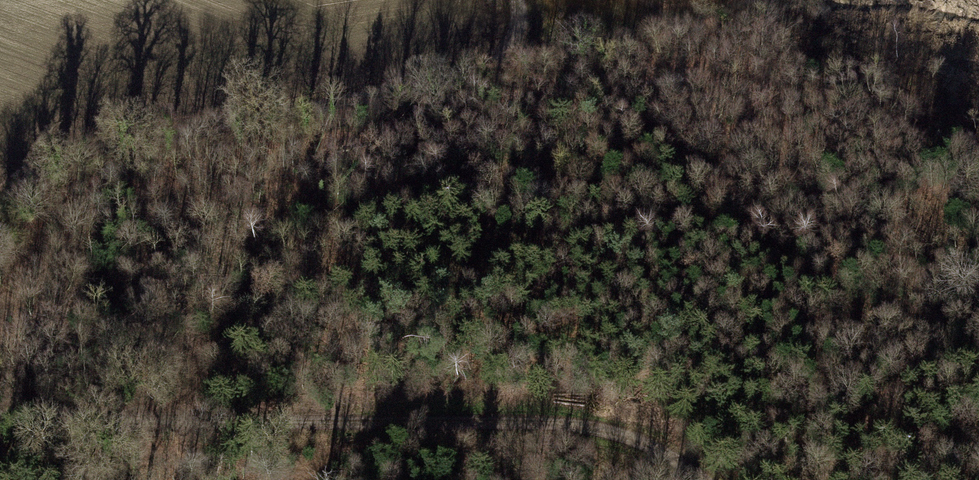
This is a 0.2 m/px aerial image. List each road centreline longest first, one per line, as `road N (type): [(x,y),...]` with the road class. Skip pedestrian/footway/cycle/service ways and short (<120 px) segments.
road 1 (track): [(0,417),(588,431),(656,448),(711,479)]
road 2 (track): [(516,0),(516,36),(496,65),(85,157),(0,205)]
road 3 (track): [(761,0),(496,65)]

